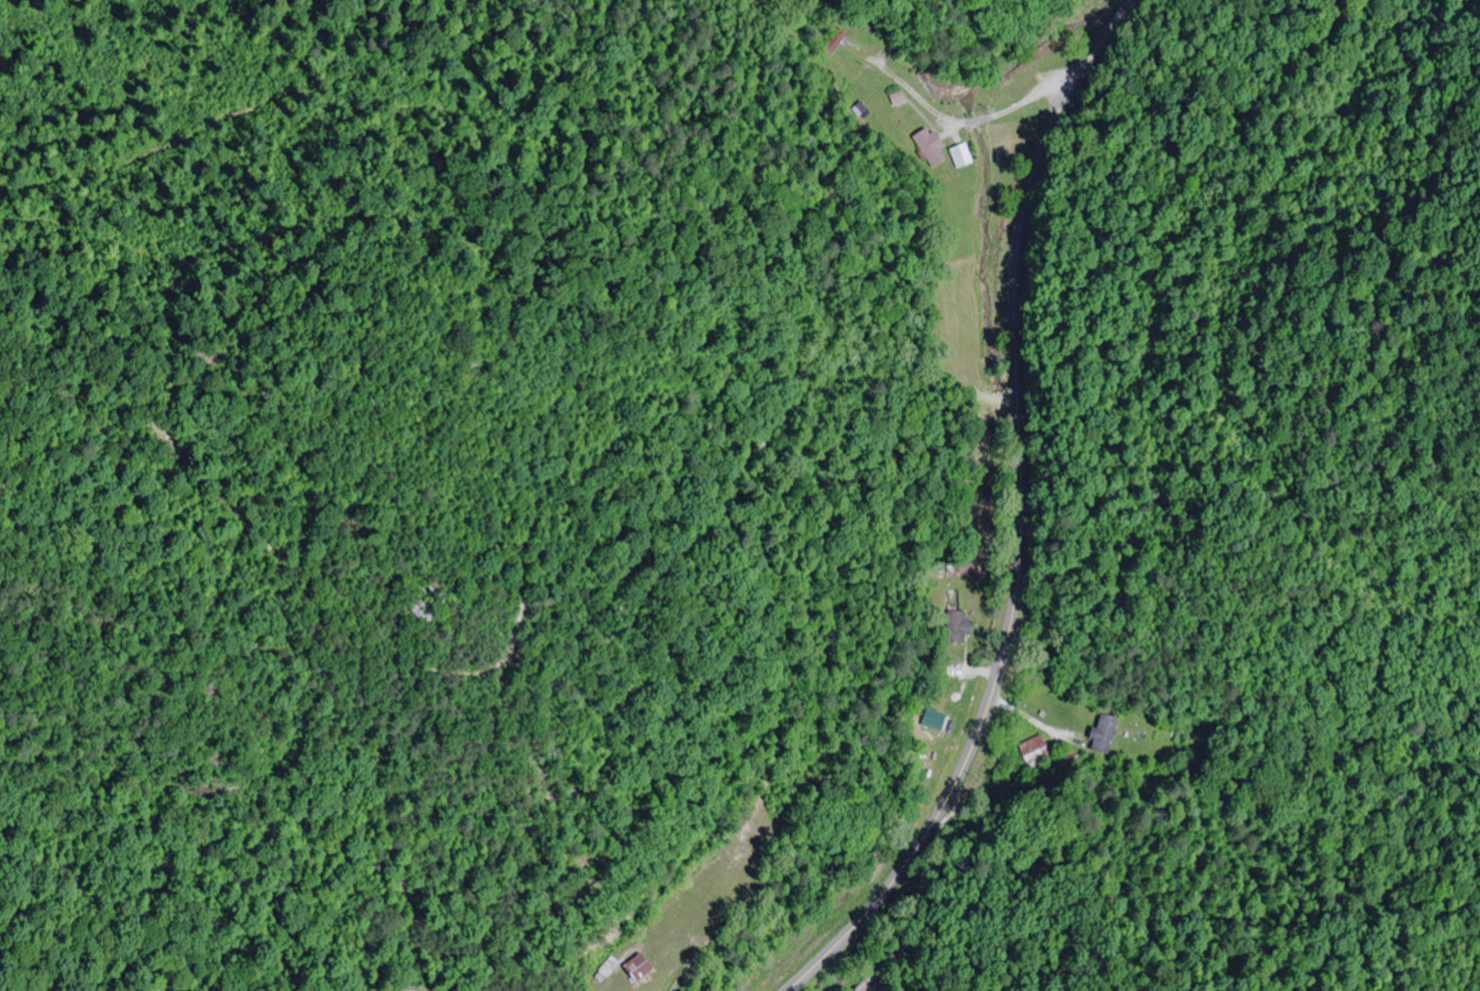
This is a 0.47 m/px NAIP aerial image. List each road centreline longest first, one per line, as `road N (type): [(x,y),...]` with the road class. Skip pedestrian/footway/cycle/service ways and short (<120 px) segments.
road 1 (secondary): [(789,990),(920,844),(989,703),(1020,545),(1013,322),(1023,223),(1062,115),(1138,0)]

